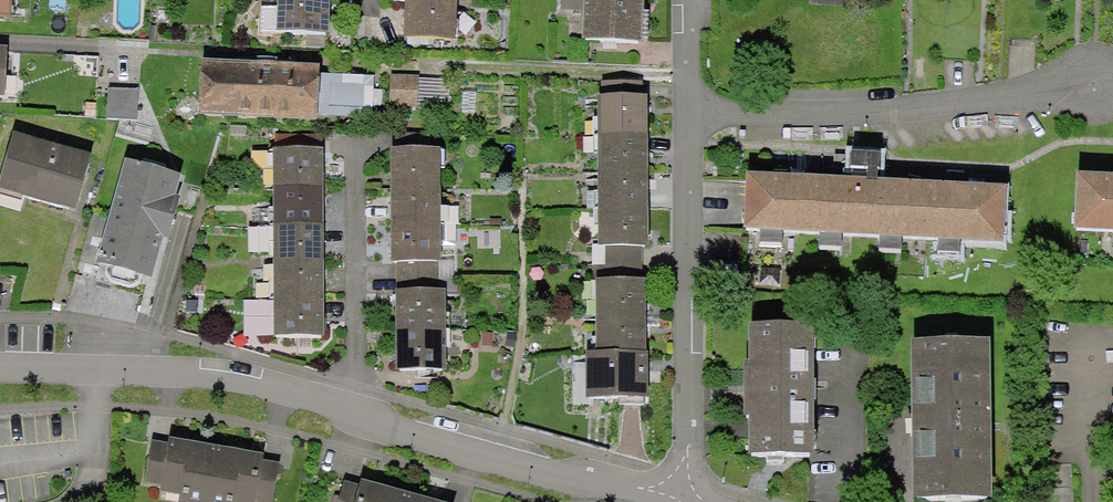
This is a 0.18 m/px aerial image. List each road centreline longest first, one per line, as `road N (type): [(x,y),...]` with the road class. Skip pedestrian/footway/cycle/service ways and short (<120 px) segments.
road 1 (residential): [(0,370),(233,378),(639,501)]
road 2 (residential): [(686,0),(685,469),(695,501)]

